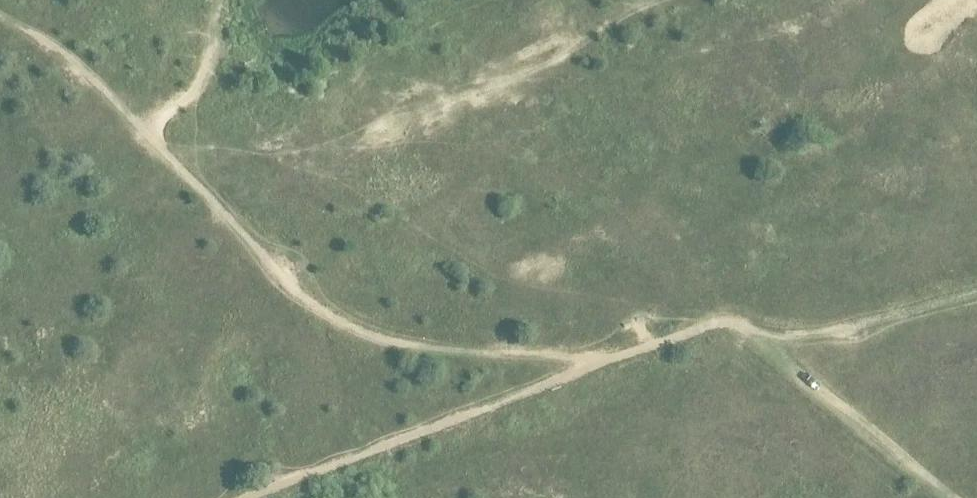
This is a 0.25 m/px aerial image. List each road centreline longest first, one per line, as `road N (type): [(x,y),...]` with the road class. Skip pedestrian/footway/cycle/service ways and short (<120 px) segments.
road 1 (track): [(616,357),(450,350),(344,325),(276,270),(134,121)]
road 2 (track): [(248,497),(616,357)]
road 3 (track): [(0,15),(61,50),(134,121),(168,110),(201,83),(222,0)]
road 4 (track): [(957,497),(747,325)]
road 5 (track): [(976,293),(806,332),(747,325)]
road 6 (track): [(616,357),(701,327),(747,325)]

